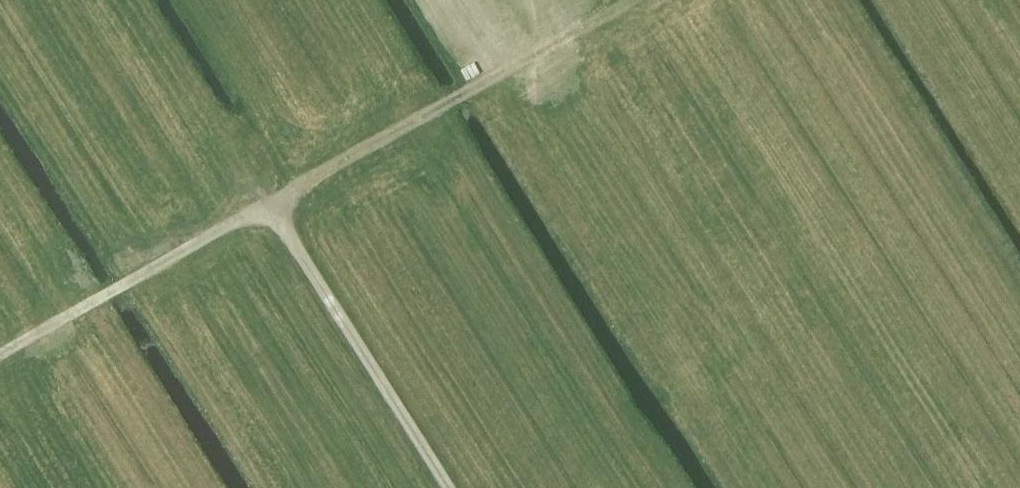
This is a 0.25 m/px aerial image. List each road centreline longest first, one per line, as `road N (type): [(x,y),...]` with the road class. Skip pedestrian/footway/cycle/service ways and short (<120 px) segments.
road 1 (track): [(627,0),(0,359)]
road 2 (track): [(713,0),(1019,460)]
road 3 (track): [(448,487),(269,206)]

